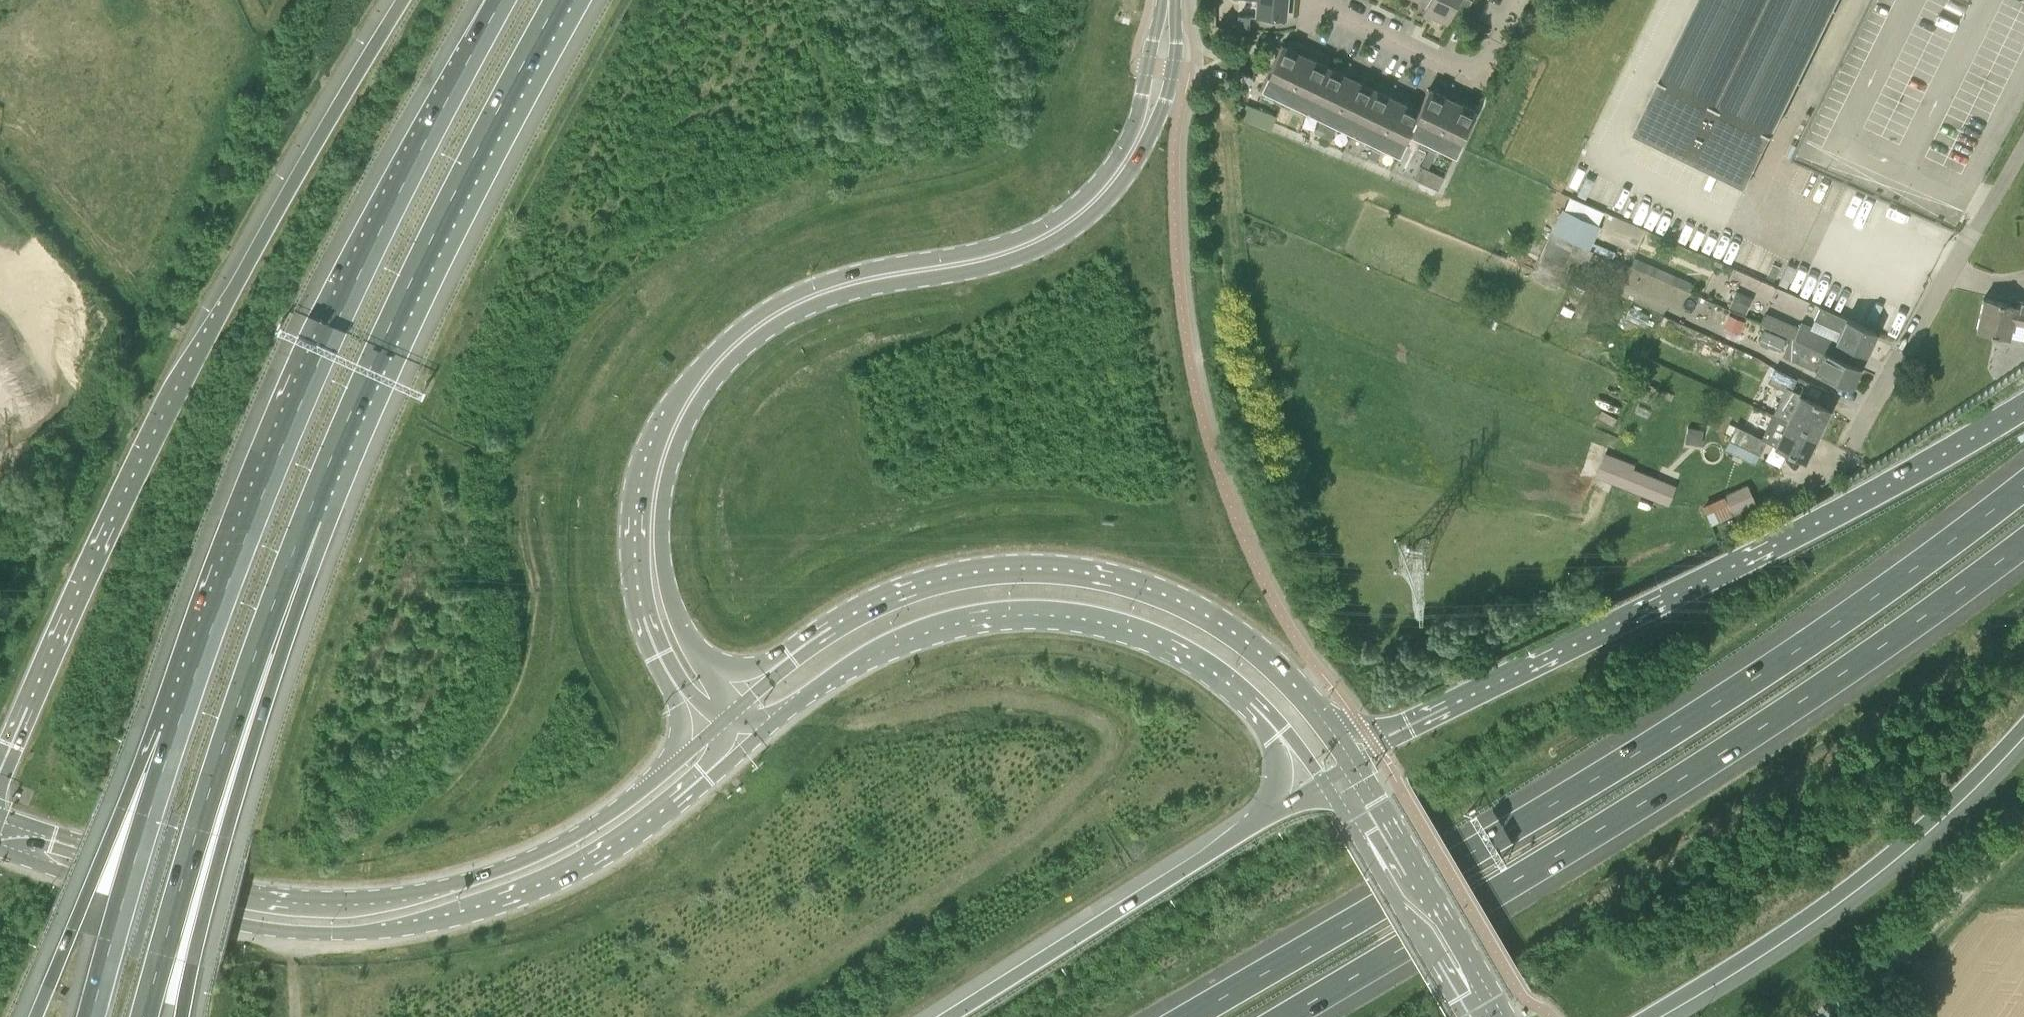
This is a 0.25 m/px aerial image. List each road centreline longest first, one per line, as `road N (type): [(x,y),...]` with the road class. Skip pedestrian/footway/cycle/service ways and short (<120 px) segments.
road 1 (secondary): [(723,720),(685,667),(654,572),(659,472),(694,393),(740,339),(805,298),(1006,252),(1074,218),(1112,181),(1146,123),(1168,0)]
road 2 (motorway): [(2023,482),(1833,623),(1602,772),(1183,1016)]
road 3 (motorway): [(1290,1016),(1778,721),(2023,544)]
road 4 (motorway): [(402,0),(229,298),(0,767)]
road 5 (motorway): [(504,0),(342,314),(248,532),(169,748)]
road 6 (primary): [(0,849),(254,926),(401,927),(462,916),(557,881),(656,821),(745,747)]
road 7 (primary): [(723,720),(605,817),(556,845),(483,875),(401,893),(275,894),(0,812)]
road 8 (motorway): [(2023,403),(1882,487),(1410,726),(1354,762)]
road 9 (primary): [(1354,762),(1296,686),(1213,619),(1151,591),(1039,571),(963,578),(896,599),(819,643),(723,720)]
road 10 (primary): [(745,747),(796,701),(910,629),(980,609),(1046,606),(1137,626),(1215,665),(1250,690),(1325,781)]
road 11 (motorway): [(310,510),(439,224),(558,0)]
road 12 (motorway): [(145,1016),(230,730),(310,510)]
road 13 (motorway): [(181,1016),(301,586),(310,510)]
road 14 (motorway): [(1649,1016),(1841,897),(1912,842),(2023,732)]
road 15 (motorway): [(1325,781),(949,1016)]
road 16 (residential): [(1848,449),(2023,146)]
road 17 (trunk): [(169,748),(122,807),(35,1016)]
road 18 (primary): [(1503,1016),(1354,762)]
road 19 (motorway): [(169,748),(91,1016)]
road 20 (unclassified): [(1823,1016),(2023,830)]
road 21 (primary): [(1325,781),(1463,1016)]
road 22 (residential): [(1309,0),(1467,73),(1490,60),(1519,0)]

